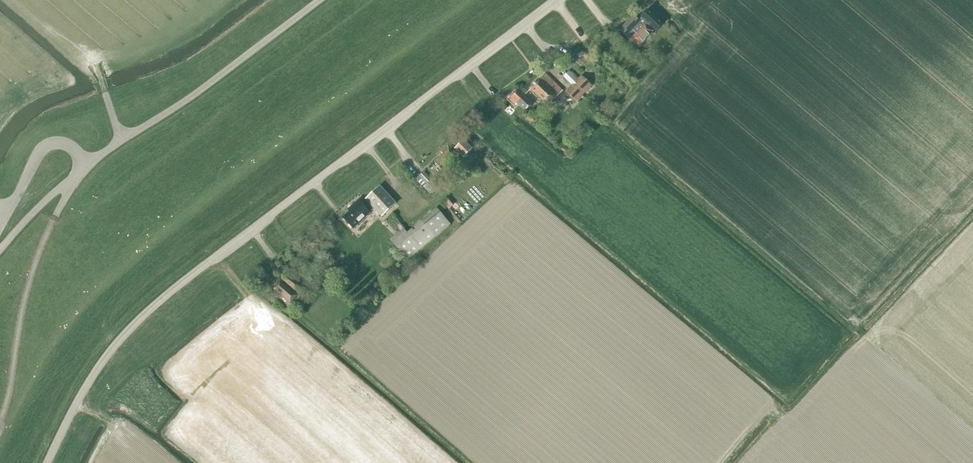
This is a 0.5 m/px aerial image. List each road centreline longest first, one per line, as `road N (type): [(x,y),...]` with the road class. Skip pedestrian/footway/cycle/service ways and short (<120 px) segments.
road 1 (unclassified): [(47,462),(93,375),(139,320),(553,0)]

